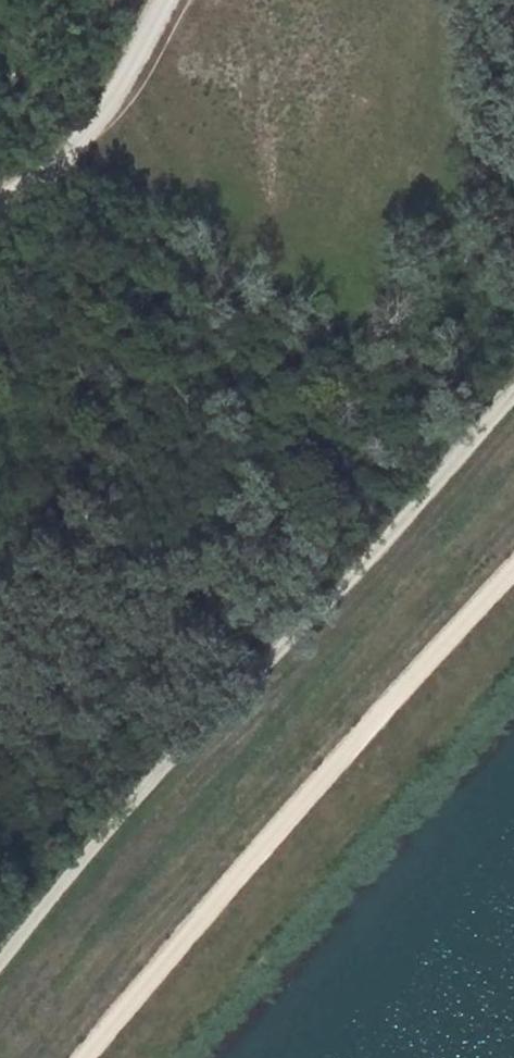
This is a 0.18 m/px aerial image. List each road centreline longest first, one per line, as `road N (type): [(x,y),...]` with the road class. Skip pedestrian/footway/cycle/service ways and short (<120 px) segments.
road 1 (track): [(0,964),(93,843),(336,598),(513,397)]
road 2 (track): [(171,0),(93,120),(65,152),(0,199)]

